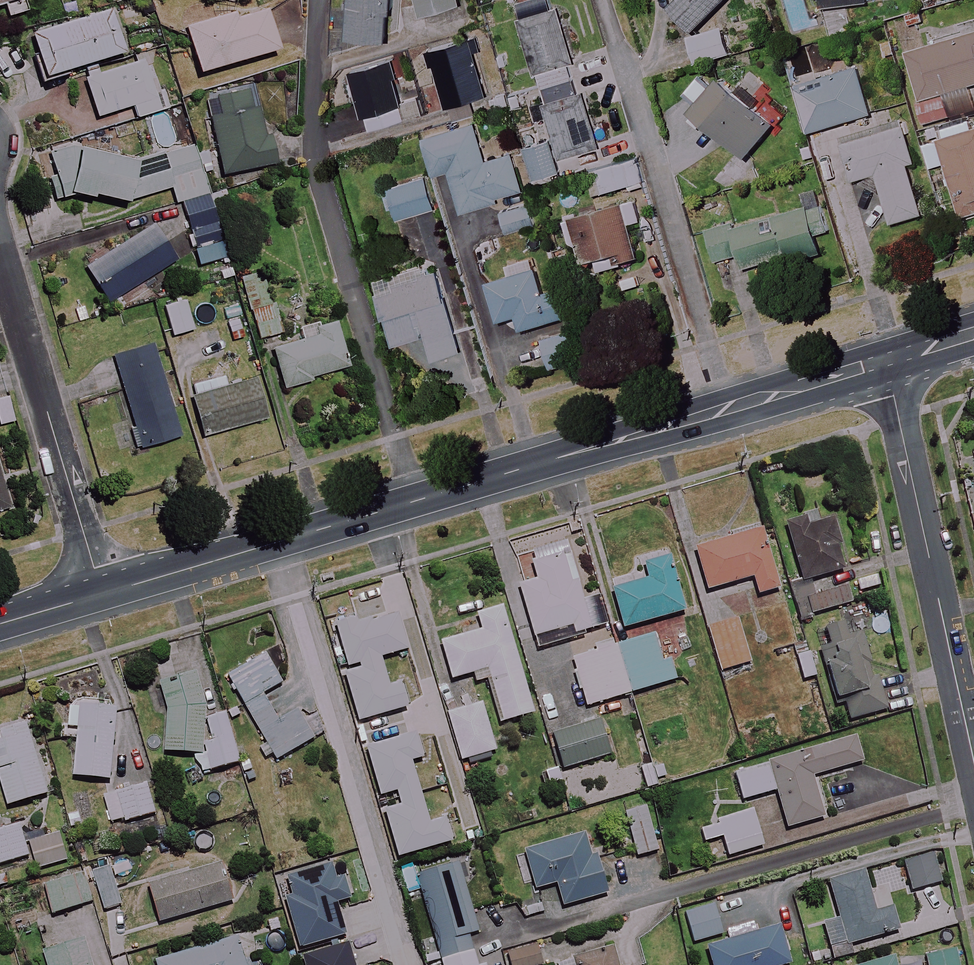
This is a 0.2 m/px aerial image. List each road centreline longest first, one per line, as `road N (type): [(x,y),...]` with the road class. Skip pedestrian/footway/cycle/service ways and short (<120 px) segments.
road 1 (residential): [(414,502),(317,150),(324,0)]
road 2 (primary): [(414,502),(883,368)]
road 3 (residential): [(883,368),(973,763)]
road 4 (residential): [(102,595),(0,243)]
road 5 (primary): [(102,595),(414,502)]

